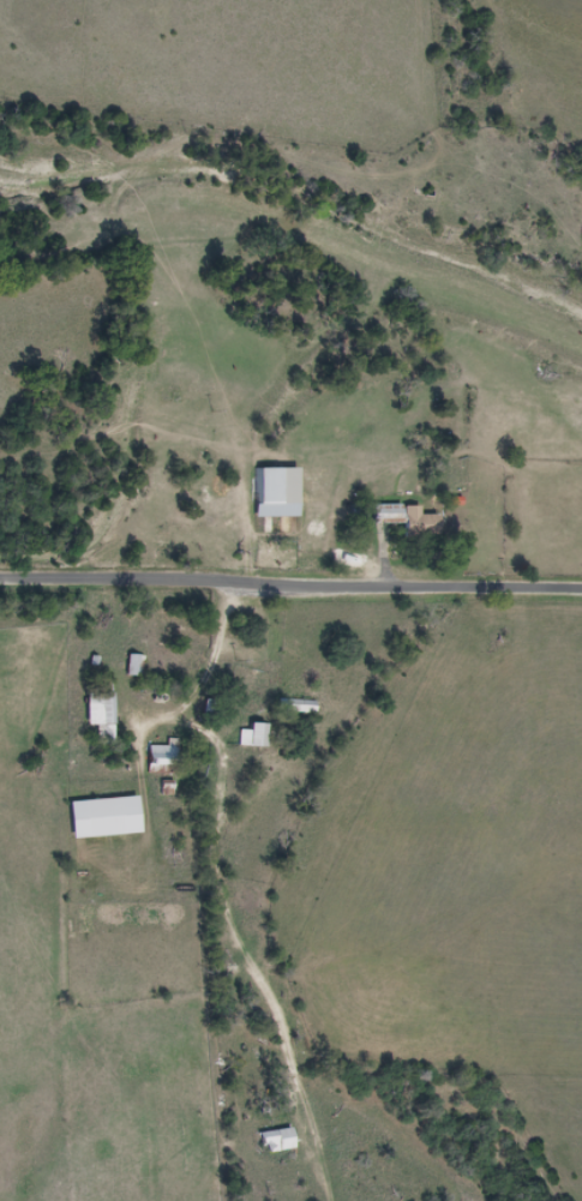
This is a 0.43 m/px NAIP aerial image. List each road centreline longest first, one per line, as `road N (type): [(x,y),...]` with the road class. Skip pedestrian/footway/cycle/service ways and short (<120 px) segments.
road 1 (residential): [(581,588),(0,577)]
road 2 (residential): [(191,839),(188,734),(240,584)]

